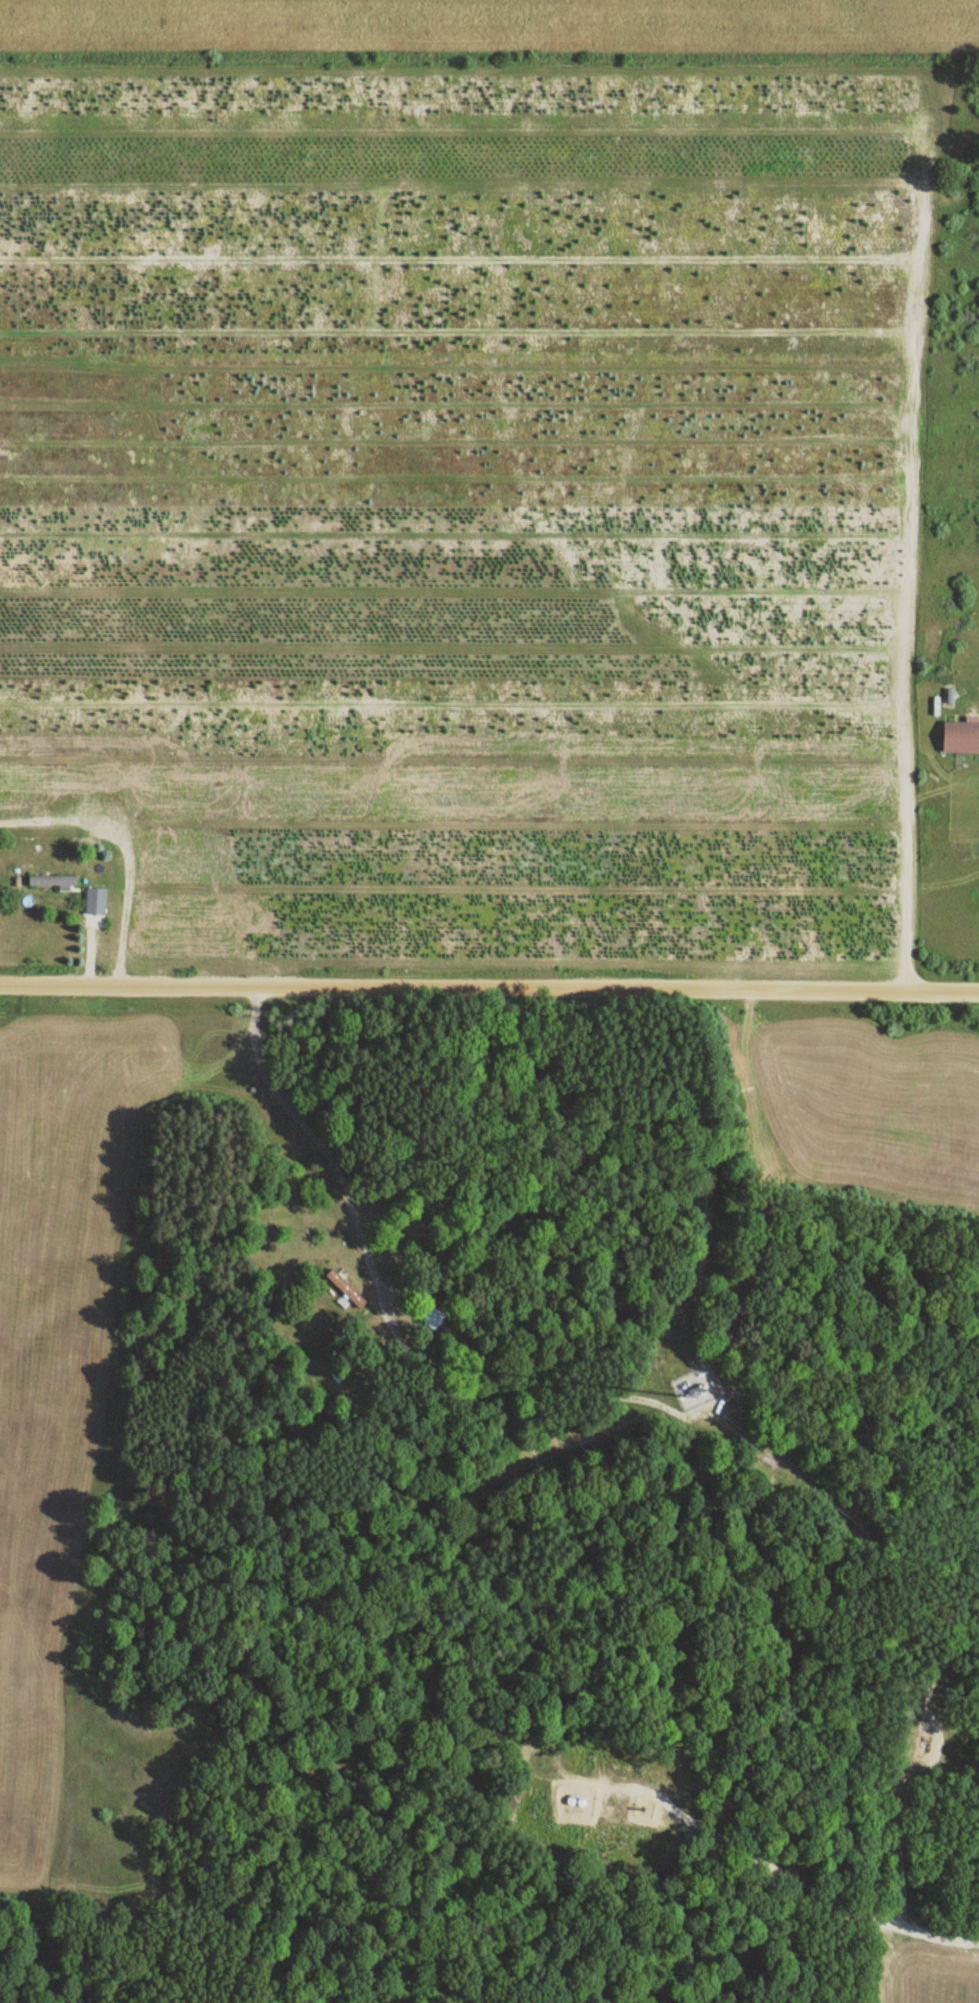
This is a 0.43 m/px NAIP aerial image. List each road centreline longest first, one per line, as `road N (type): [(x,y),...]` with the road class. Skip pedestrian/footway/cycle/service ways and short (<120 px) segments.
road 1 (residential): [(978,991),(0,988)]

